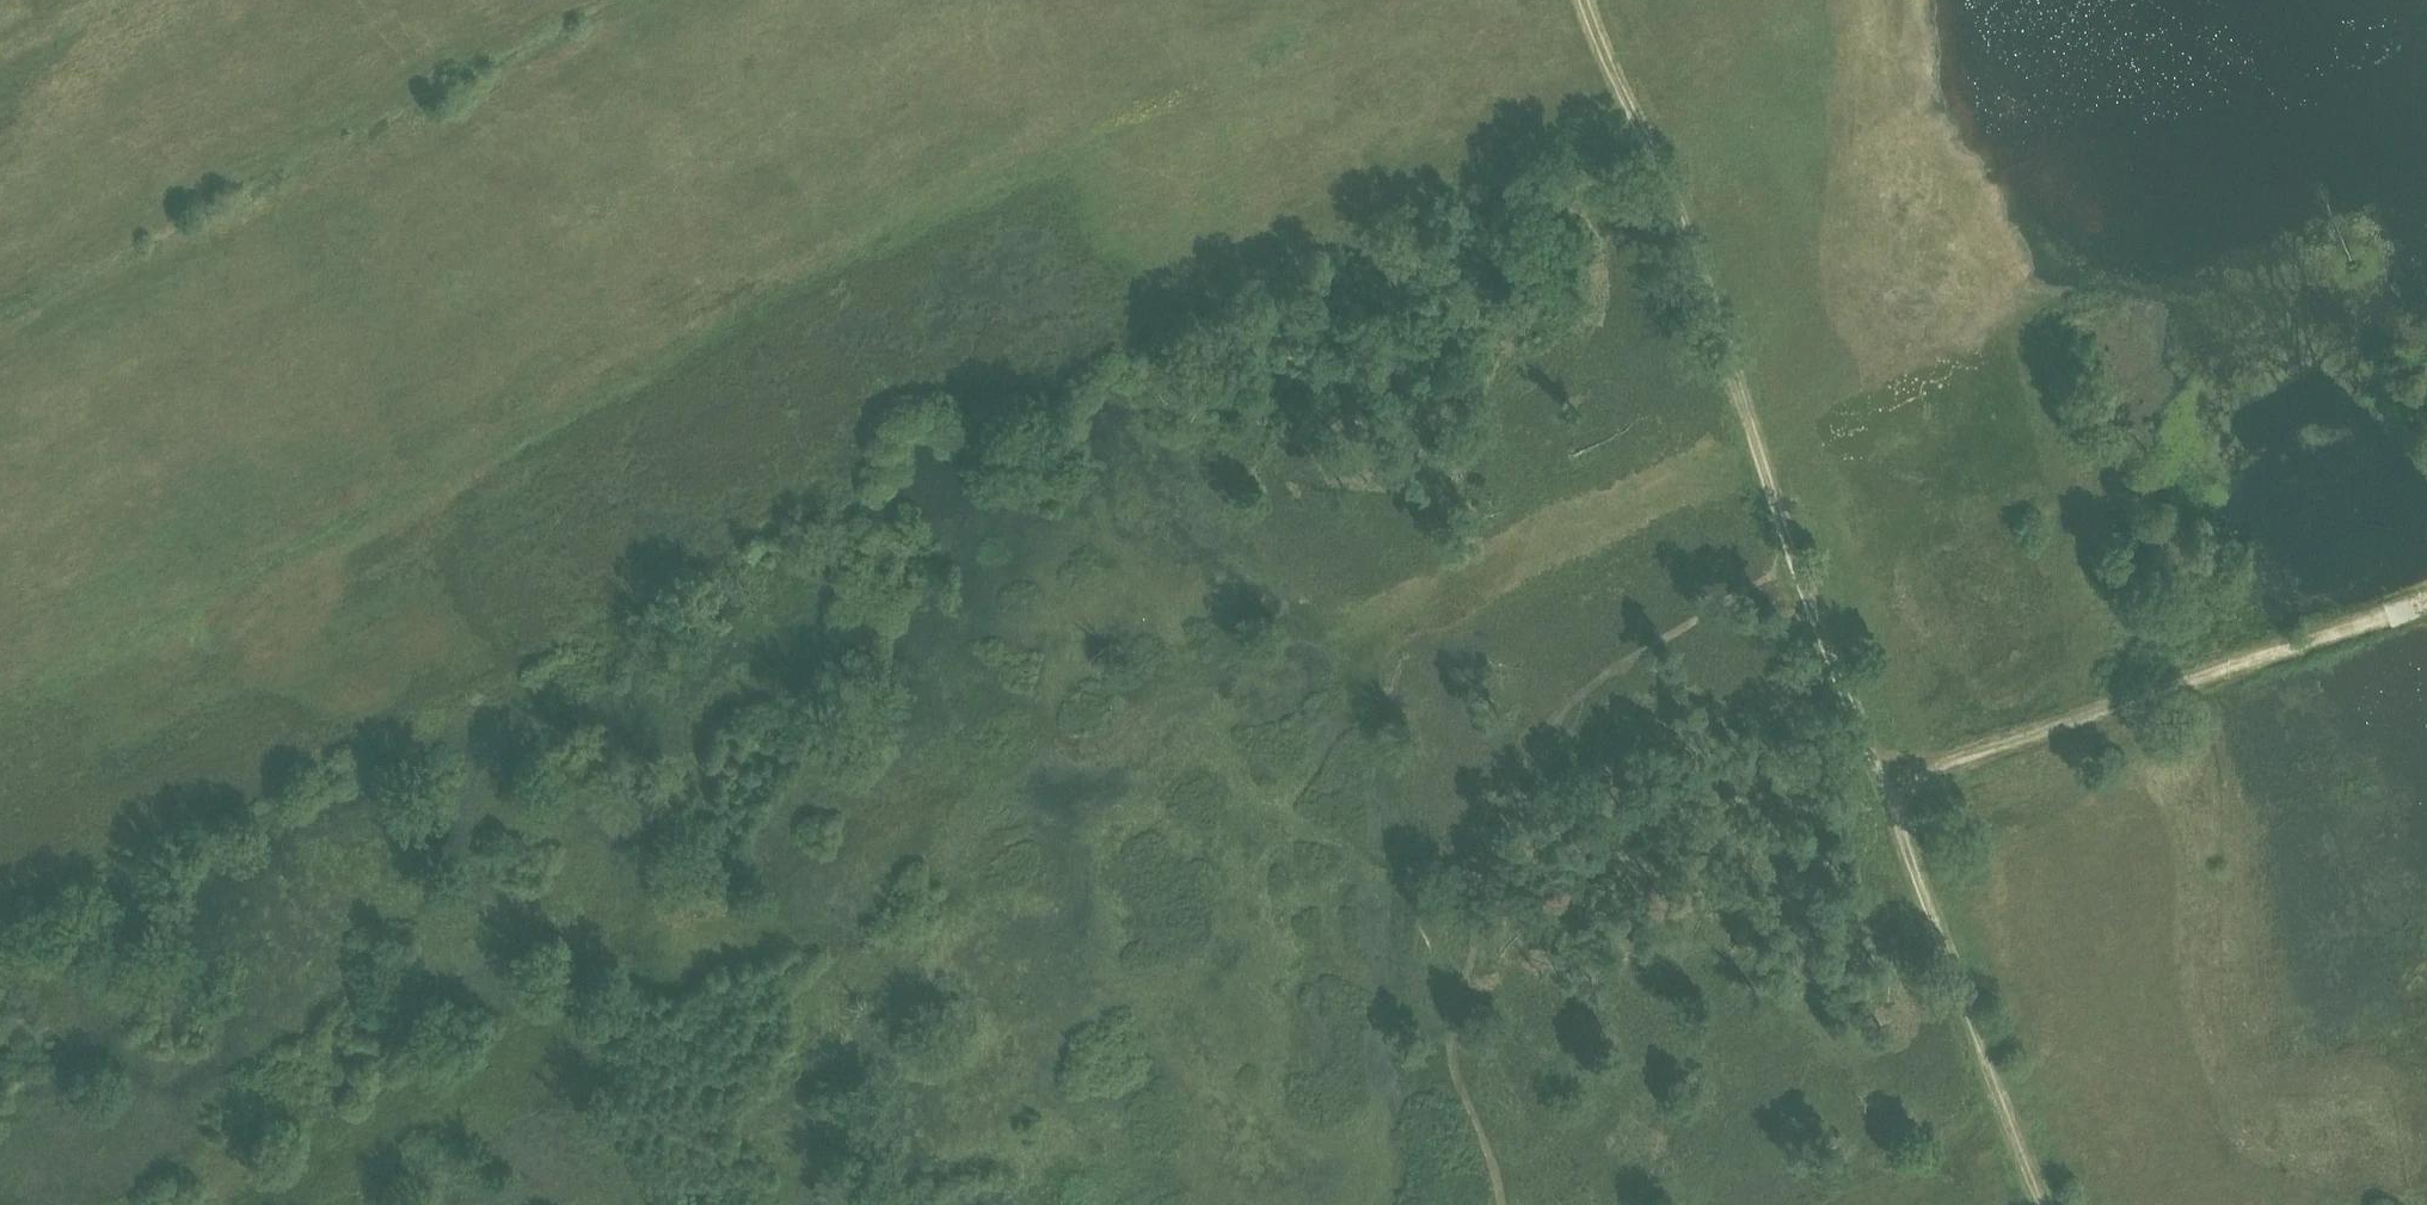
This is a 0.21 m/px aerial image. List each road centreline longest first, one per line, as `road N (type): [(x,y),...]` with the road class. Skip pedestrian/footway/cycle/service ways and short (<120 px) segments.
road 1 (track): [(1798,569),(2039,1204)]
road 2 (track): [(1582,0),(1798,569)]
road 3 (track): [(2426,593),(1882,791)]

